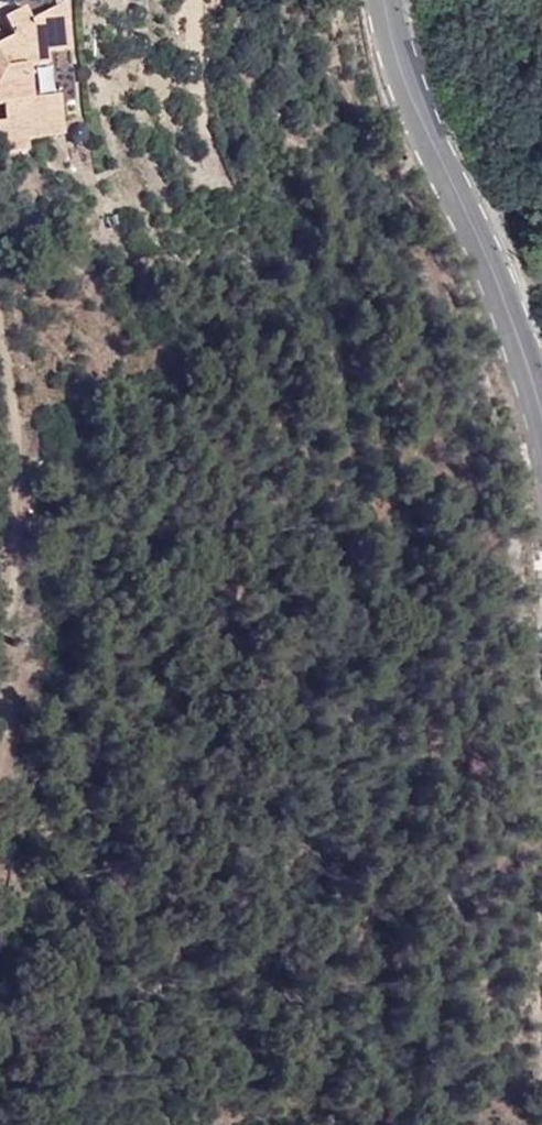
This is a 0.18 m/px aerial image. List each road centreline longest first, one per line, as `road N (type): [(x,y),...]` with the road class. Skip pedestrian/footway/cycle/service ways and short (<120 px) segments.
road 1 (track): [(0,895),(25,694),(23,473),(0,279)]
road 2 (tertiary): [(388,0),(541,400)]

